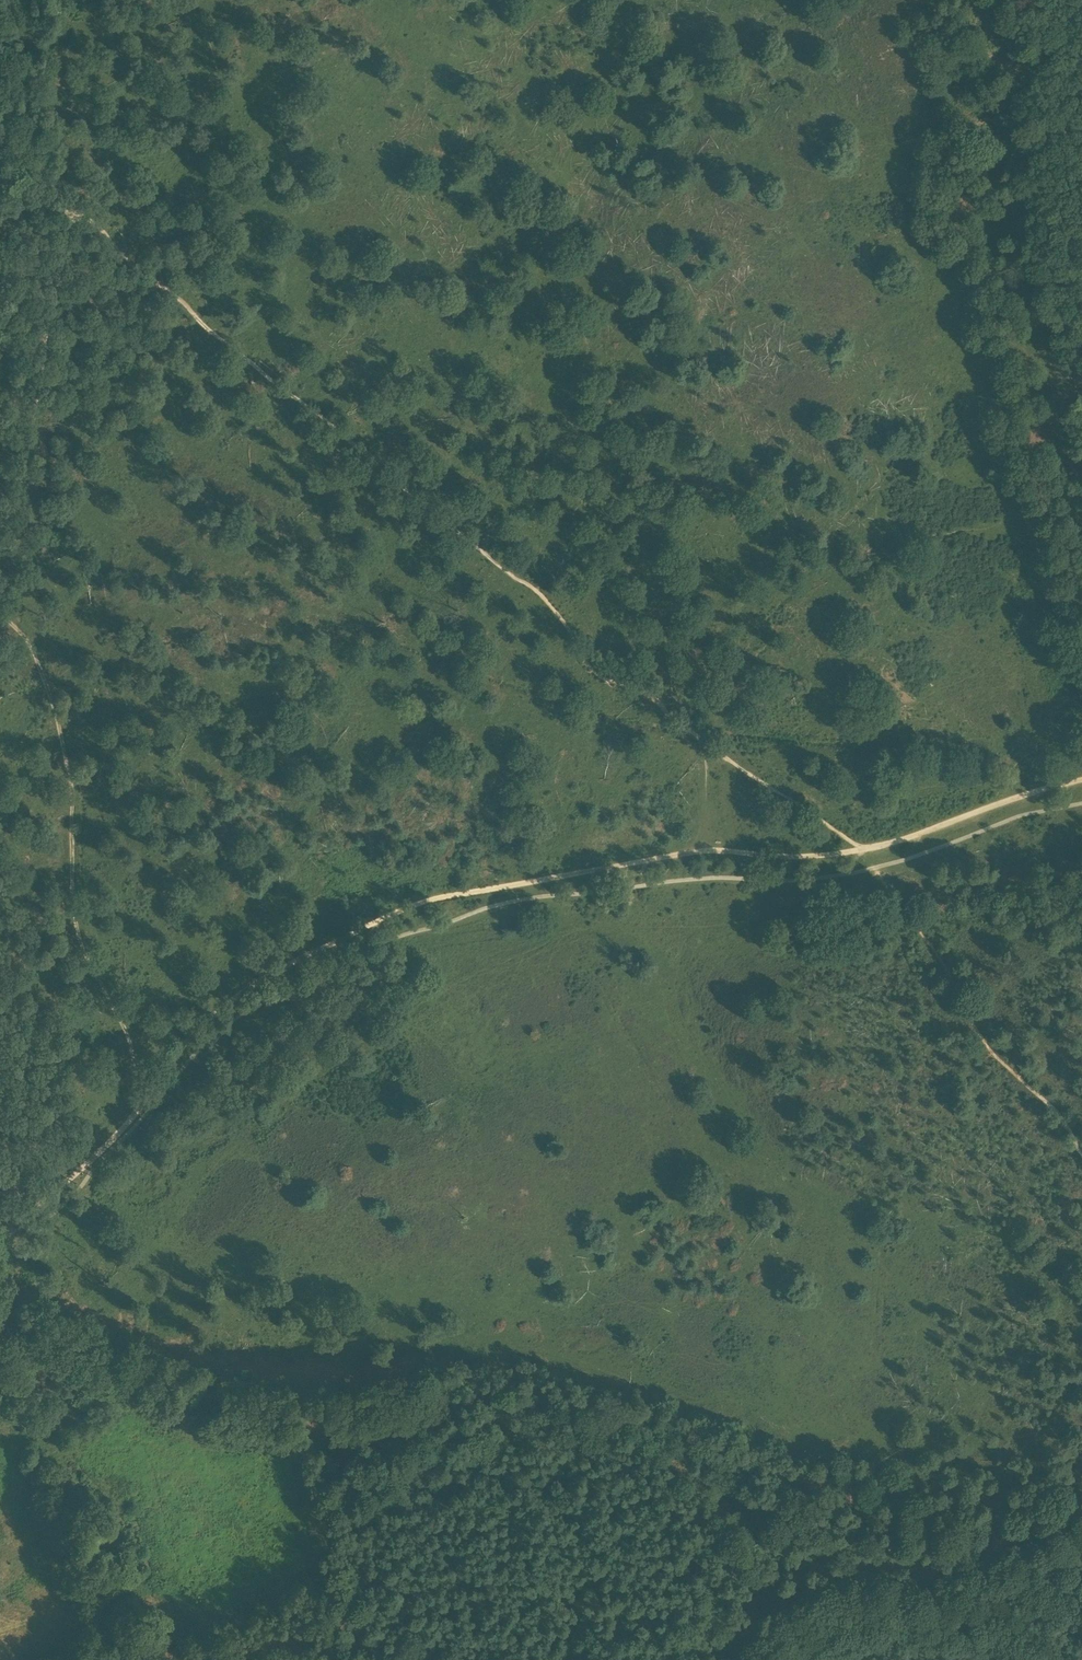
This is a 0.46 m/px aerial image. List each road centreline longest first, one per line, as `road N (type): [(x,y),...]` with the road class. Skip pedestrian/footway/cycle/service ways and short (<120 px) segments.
road 1 (track): [(864,850),(816,858),(711,849),(430,899),(250,987),(199,1028),(138,1106)]
road 2 (track): [(982,1589),(939,1614),(878,1596),(838,1602),(776,1633),(750,1659)]
road 3 (track): [(1081,780),(864,850)]
road 4 (track): [(138,1106),(57,1189),(0,1226)]

